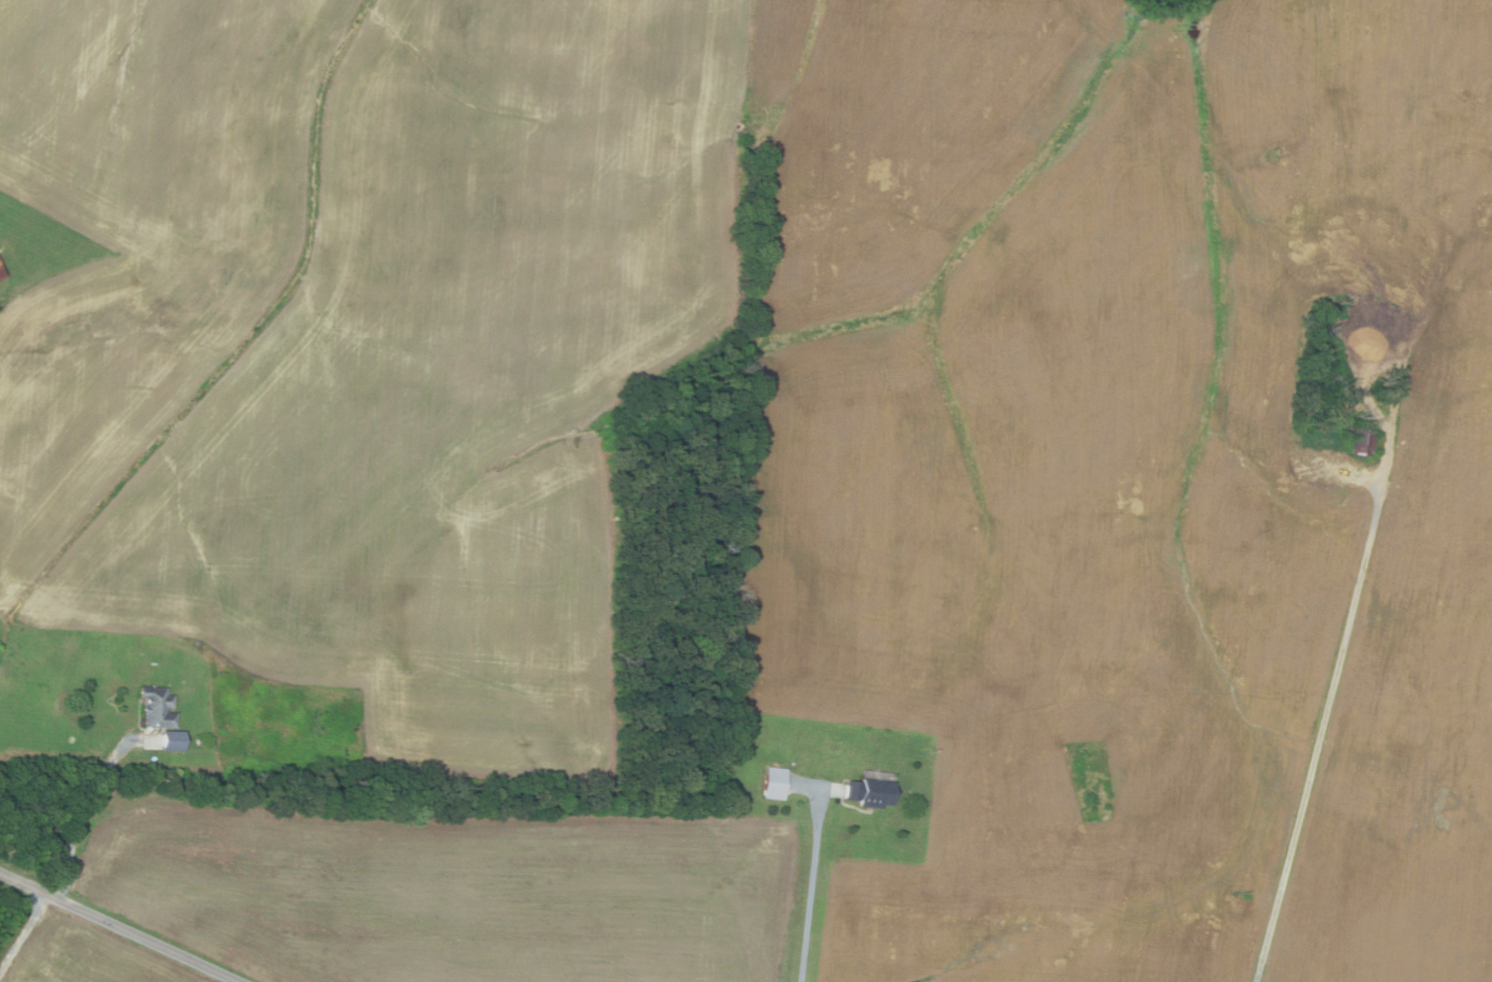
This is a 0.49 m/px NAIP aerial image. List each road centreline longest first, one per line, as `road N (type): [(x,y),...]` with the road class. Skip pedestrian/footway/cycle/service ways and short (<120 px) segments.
road 1 (residential): [(237,981),(0,873)]

